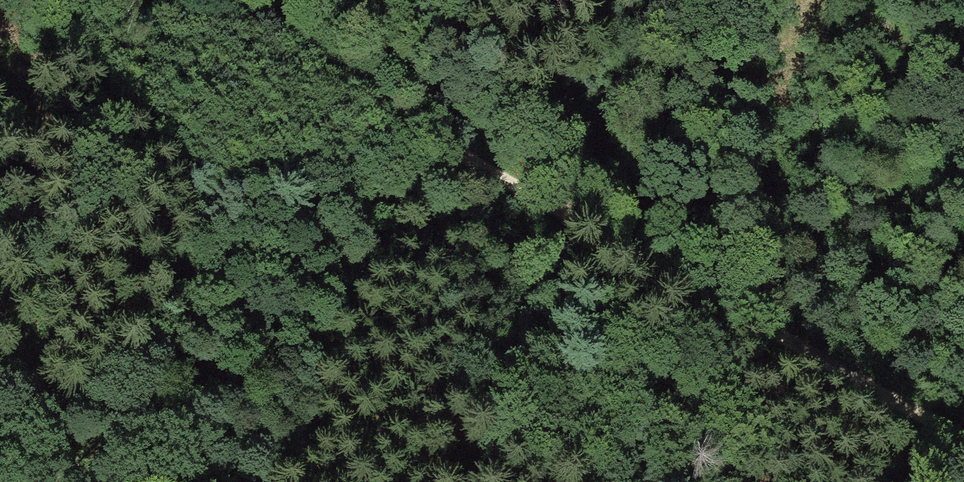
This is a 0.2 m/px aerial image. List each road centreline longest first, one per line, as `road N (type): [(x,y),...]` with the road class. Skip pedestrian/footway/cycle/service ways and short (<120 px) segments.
road 1 (track): [(963,444),(511,190),(241,0)]
road 2 (track): [(0,298),(82,481)]
road 3 (track): [(847,0),(893,40),(963,61)]

